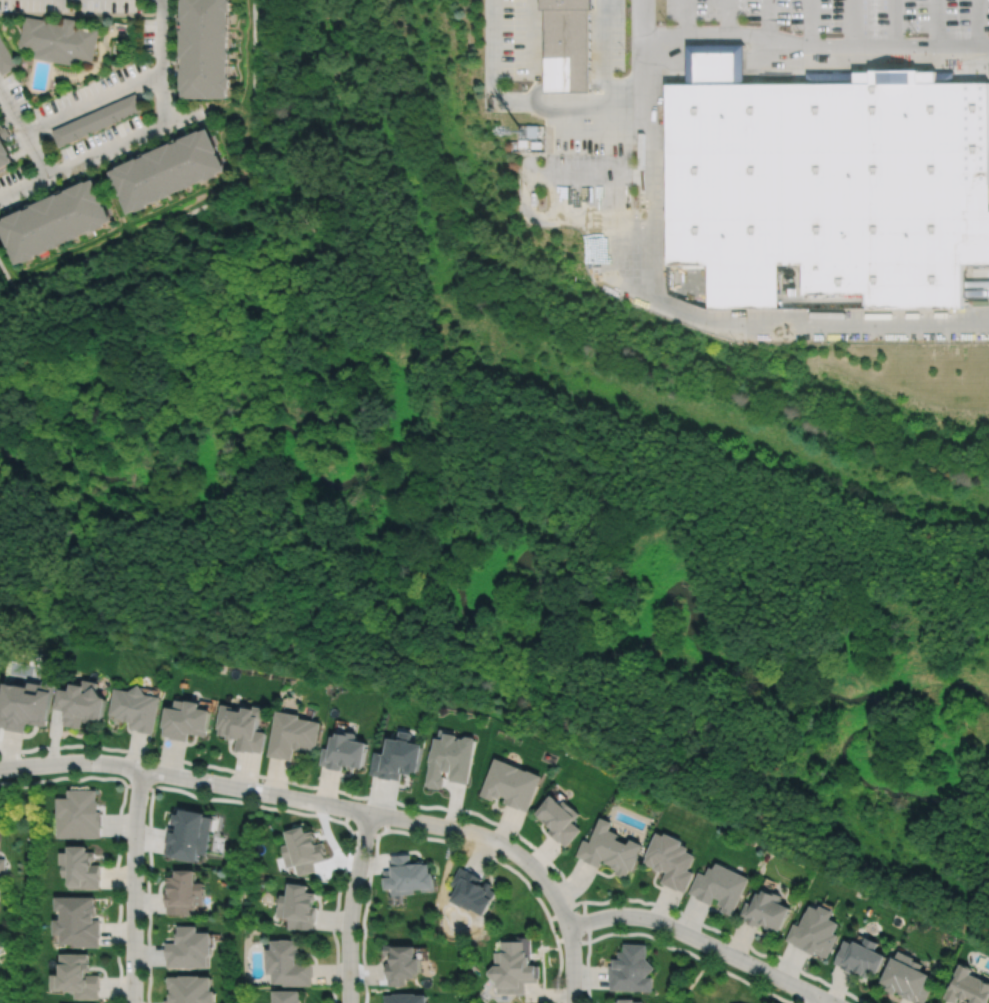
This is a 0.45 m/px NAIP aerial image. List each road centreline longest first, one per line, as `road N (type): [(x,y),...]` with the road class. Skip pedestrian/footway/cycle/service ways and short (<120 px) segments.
road 1 (residential): [(0,768),(106,763),(474,832),(533,868),(567,926)]
road 2 (residential): [(567,926),(647,917),(832,1002)]
road 3 (residential): [(133,1002),(142,769)]
road 4 (residential): [(0,198),(201,109)]
road 5 (residential): [(368,812),(349,919),(349,1002)]
road 6 (residential): [(166,124),(164,0)]

